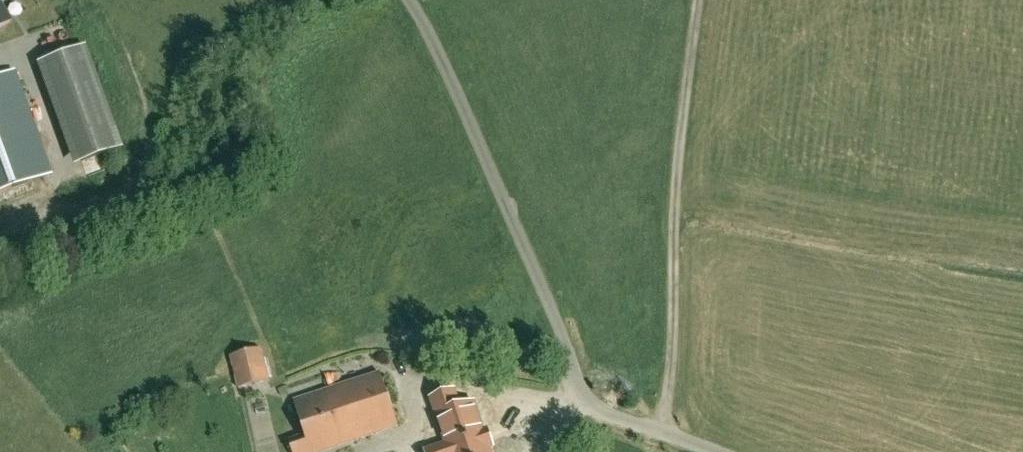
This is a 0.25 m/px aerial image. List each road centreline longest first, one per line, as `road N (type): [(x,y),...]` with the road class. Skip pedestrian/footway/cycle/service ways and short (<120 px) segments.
road 1 (unclassified): [(717,451),(589,400),(403,0)]
road 2 (track): [(696,0),(661,431)]

